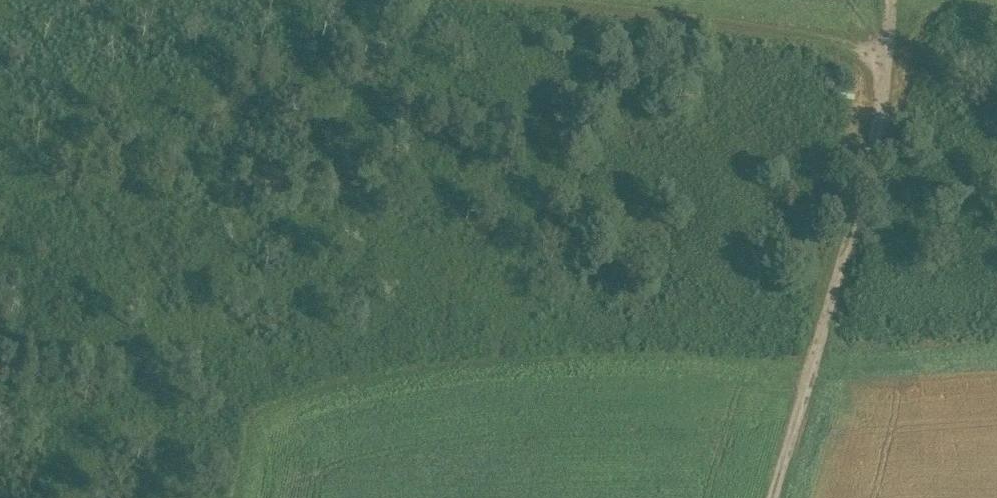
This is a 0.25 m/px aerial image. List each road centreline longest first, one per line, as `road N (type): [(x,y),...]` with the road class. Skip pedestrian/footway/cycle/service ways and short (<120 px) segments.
road 1 (track): [(771,497),(871,153),(890,0)]

